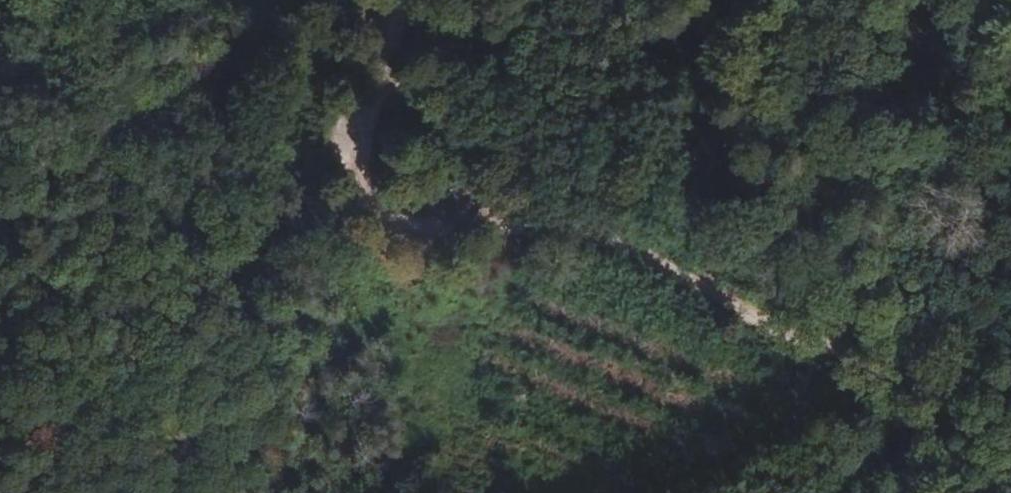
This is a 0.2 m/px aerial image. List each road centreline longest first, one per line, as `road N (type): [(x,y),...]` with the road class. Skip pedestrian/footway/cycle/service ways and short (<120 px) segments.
road 1 (track): [(833,492),(944,330)]

